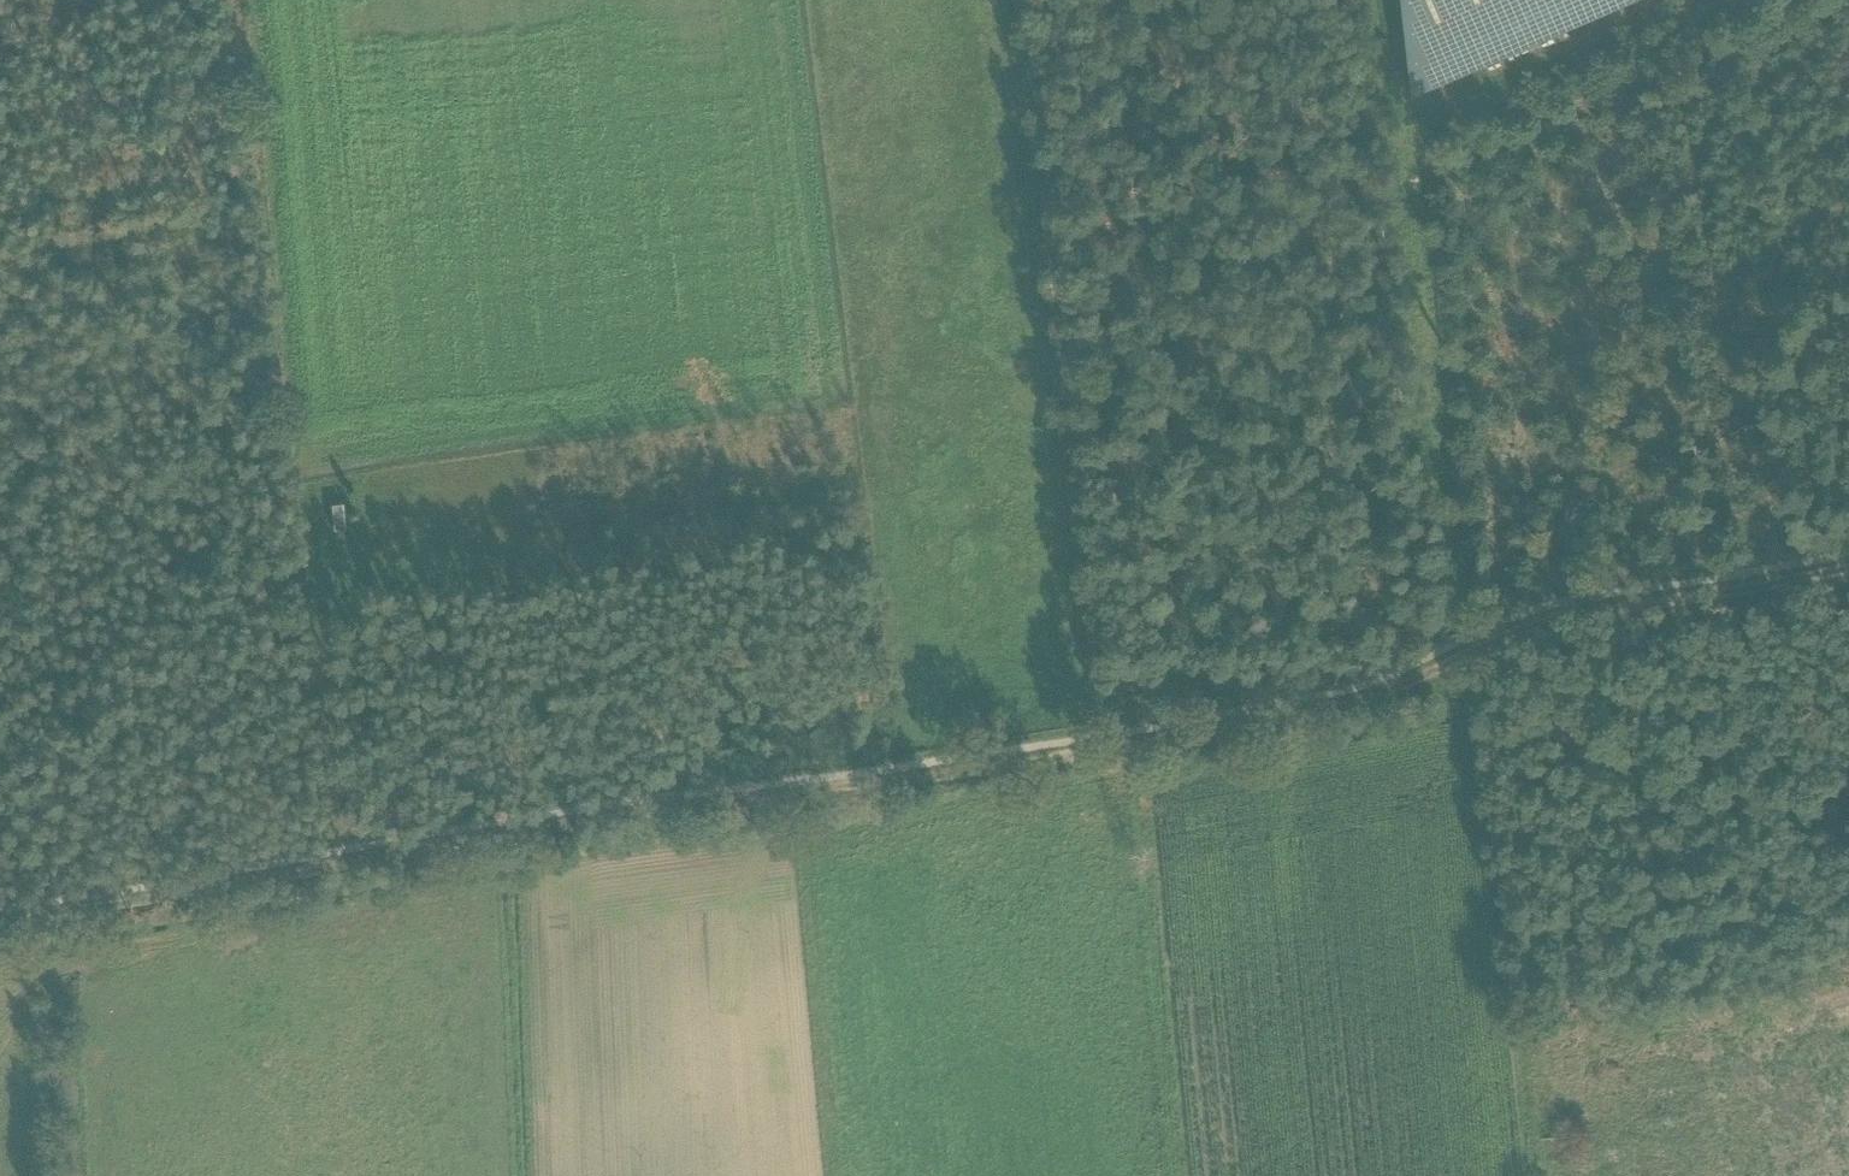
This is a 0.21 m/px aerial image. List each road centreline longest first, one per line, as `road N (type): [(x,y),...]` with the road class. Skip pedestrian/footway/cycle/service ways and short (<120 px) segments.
road 1 (track): [(519,835),(1212,727),(1414,682),(1480,639),(1848,558)]
road 2 (track): [(519,835),(0,919)]

